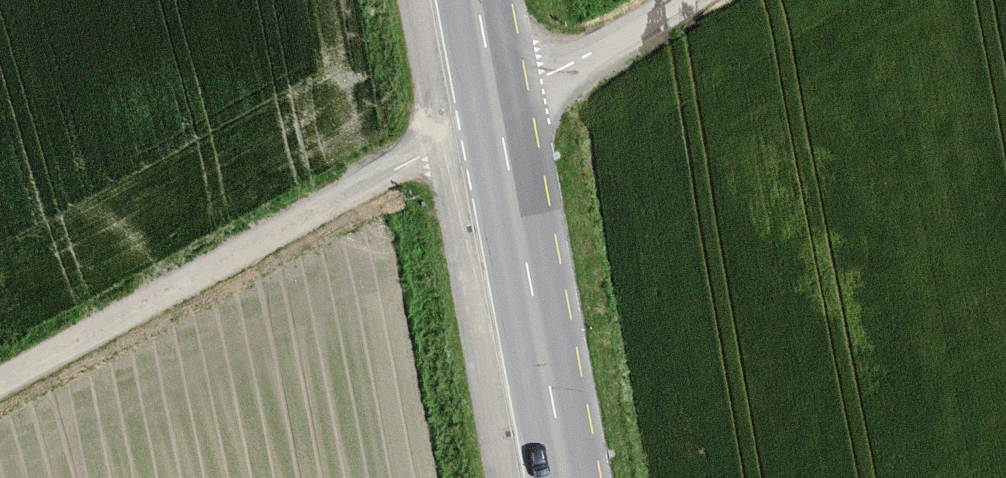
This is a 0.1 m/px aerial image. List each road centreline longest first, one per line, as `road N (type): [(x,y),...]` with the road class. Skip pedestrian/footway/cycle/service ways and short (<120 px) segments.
road 1 (track): [(0,384),(440,147),(507,131)]
road 2 (primary): [(483,0),(571,477)]
road 3 (track): [(500,89),(533,83),(681,0)]

